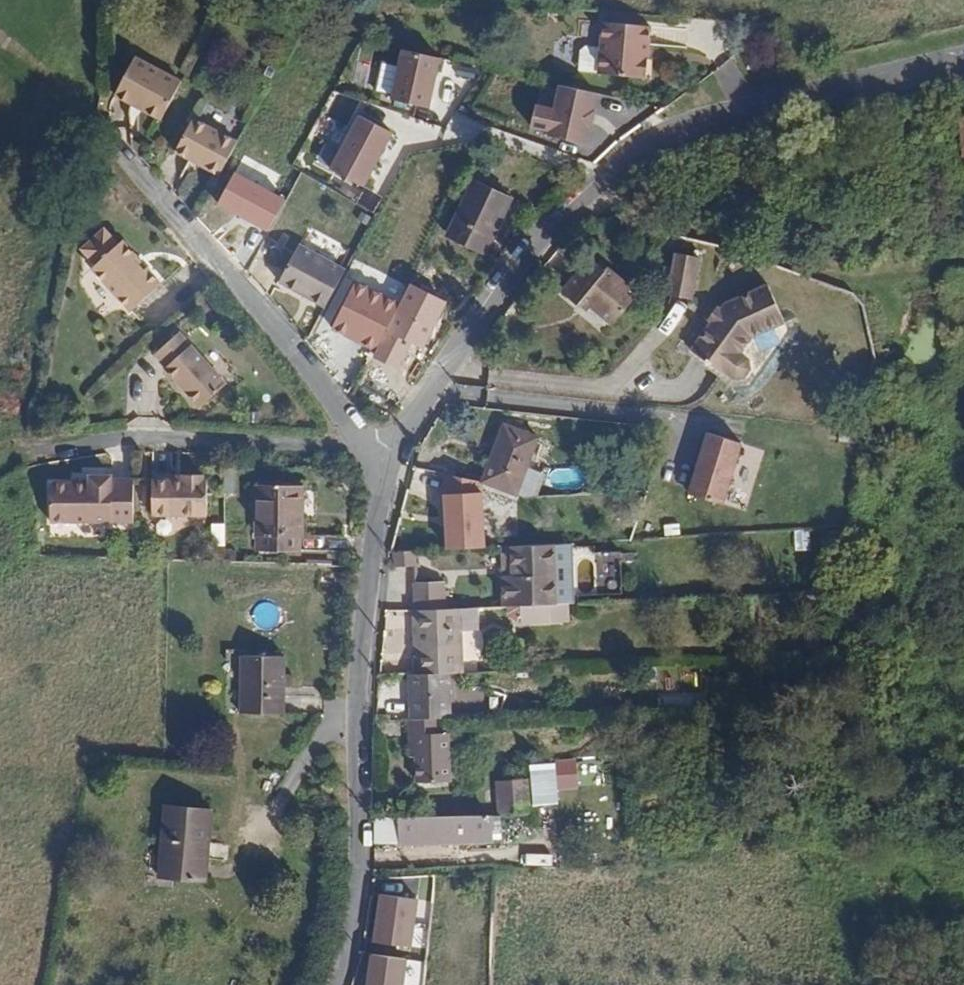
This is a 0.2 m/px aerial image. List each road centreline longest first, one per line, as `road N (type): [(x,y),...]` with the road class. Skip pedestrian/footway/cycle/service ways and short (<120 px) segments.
road 1 (residential): [(963,58),(696,122),(630,154),(507,278),(386,464)]
road 2 (residential): [(386,464),(357,708),(360,863),(340,984)]
road 3 (residential): [(386,464),(105,139)]
road 4 (track): [(963,259),(867,274),(630,210),(591,188)]
road 5 (track): [(0,42),(105,139)]

